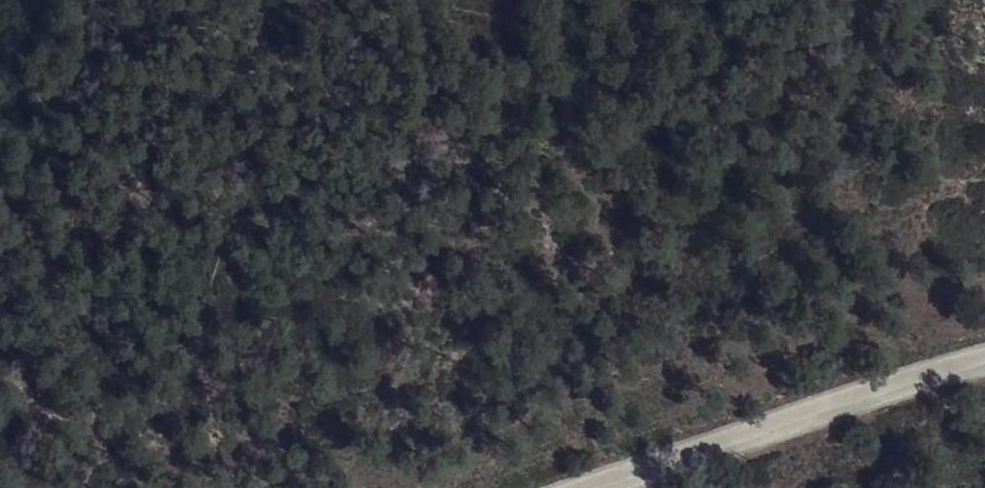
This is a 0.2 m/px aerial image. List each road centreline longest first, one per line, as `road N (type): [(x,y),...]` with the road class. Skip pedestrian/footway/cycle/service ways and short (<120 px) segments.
road 1 (unclassified): [(630,487),(875,391),(984,371)]

